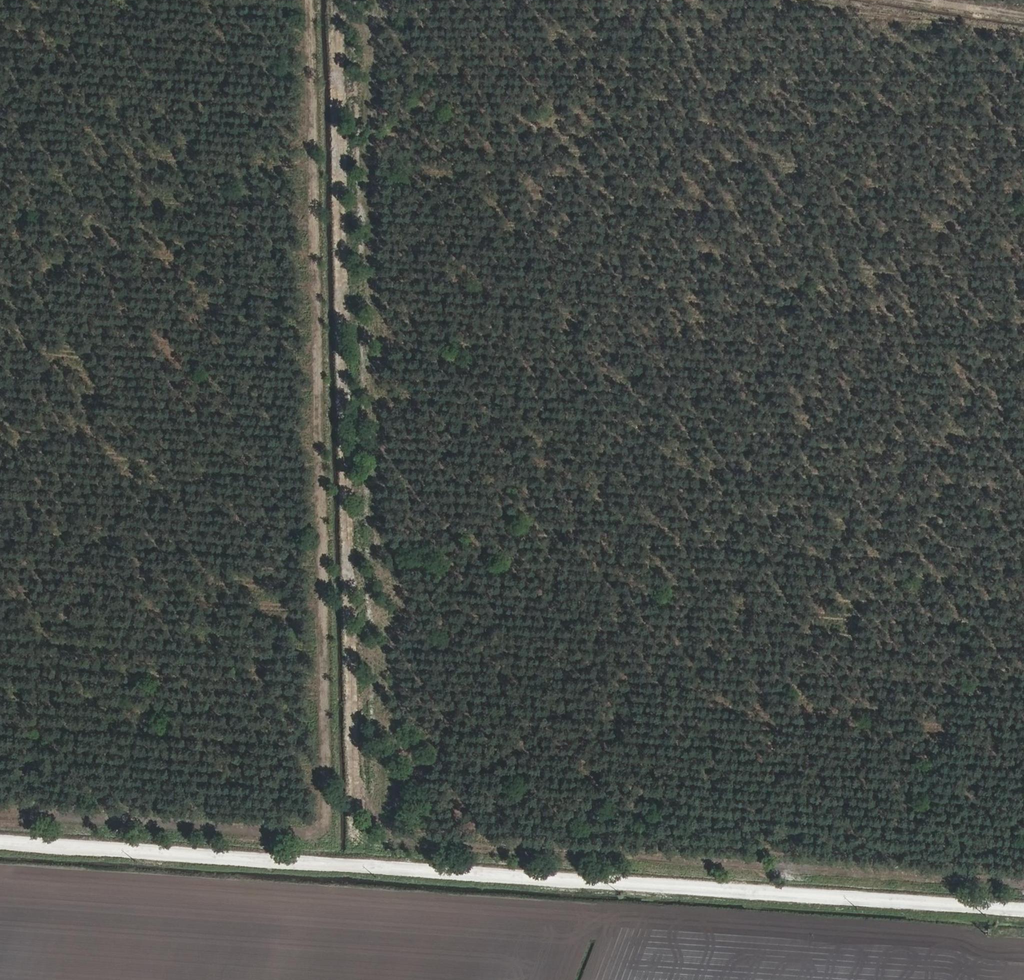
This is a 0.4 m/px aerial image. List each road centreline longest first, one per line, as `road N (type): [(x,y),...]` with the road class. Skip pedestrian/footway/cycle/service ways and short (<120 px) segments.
road 1 (track): [(1023,916),(0,846)]

